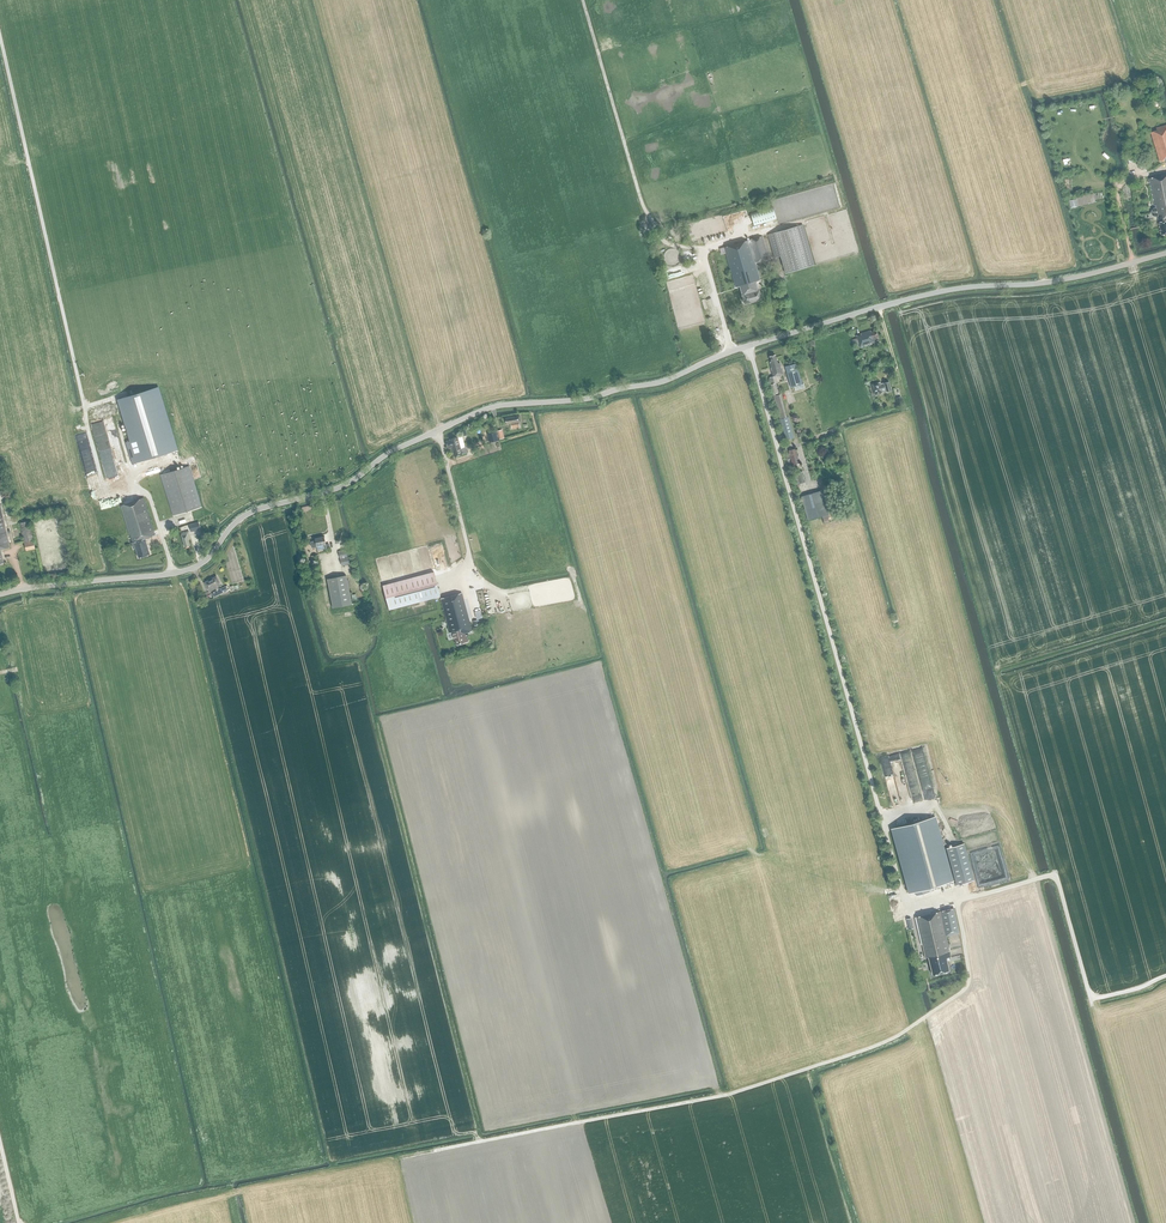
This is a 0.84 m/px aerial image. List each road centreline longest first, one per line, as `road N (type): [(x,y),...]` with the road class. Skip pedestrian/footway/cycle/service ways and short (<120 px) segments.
road 1 (unclassified): [(0,594),(187,570),(244,515),(346,484),(395,449),(483,409),(655,384),(732,349),(879,306),(1076,278),(1165,253)]

